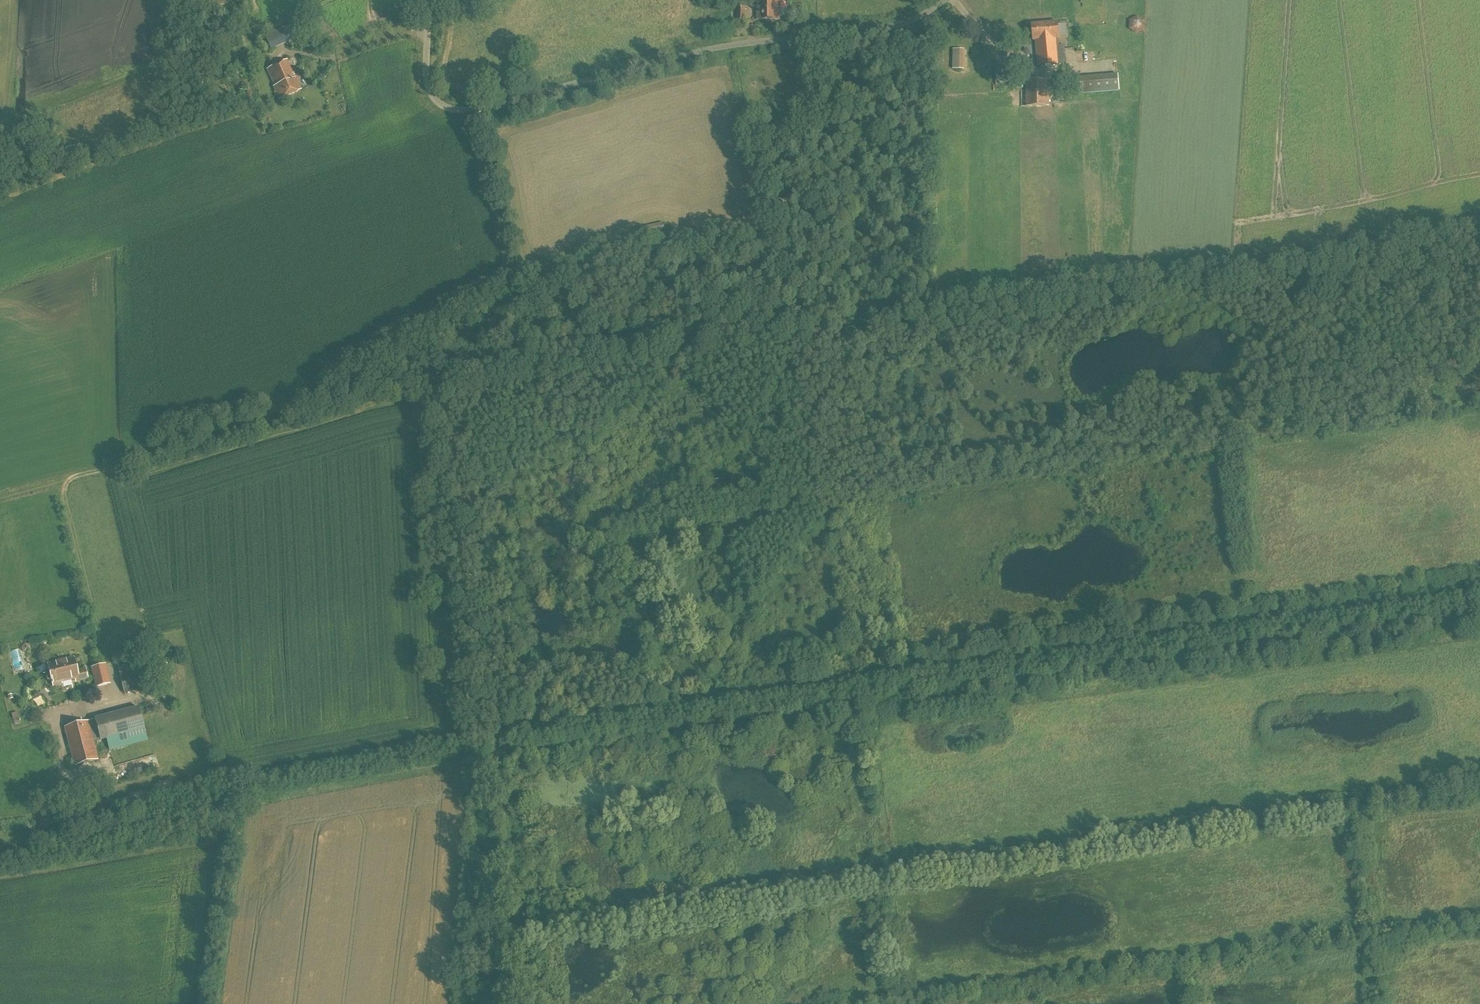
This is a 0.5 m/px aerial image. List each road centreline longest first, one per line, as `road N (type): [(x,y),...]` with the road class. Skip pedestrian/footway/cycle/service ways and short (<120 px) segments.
road 1 (track): [(121,465),(140,450),(255,417),(382,335),(494,283),(508,267),(473,109)]
road 2 (unclassified): [(427,32),(429,92),(440,105),(473,109),(709,48),(879,29),(943,0)]
road 3 (track): [(524,1003),(504,805)]
road 4 (track): [(74,478),(63,492),(109,663)]
road 5 (track): [(121,465),(0,498)]

